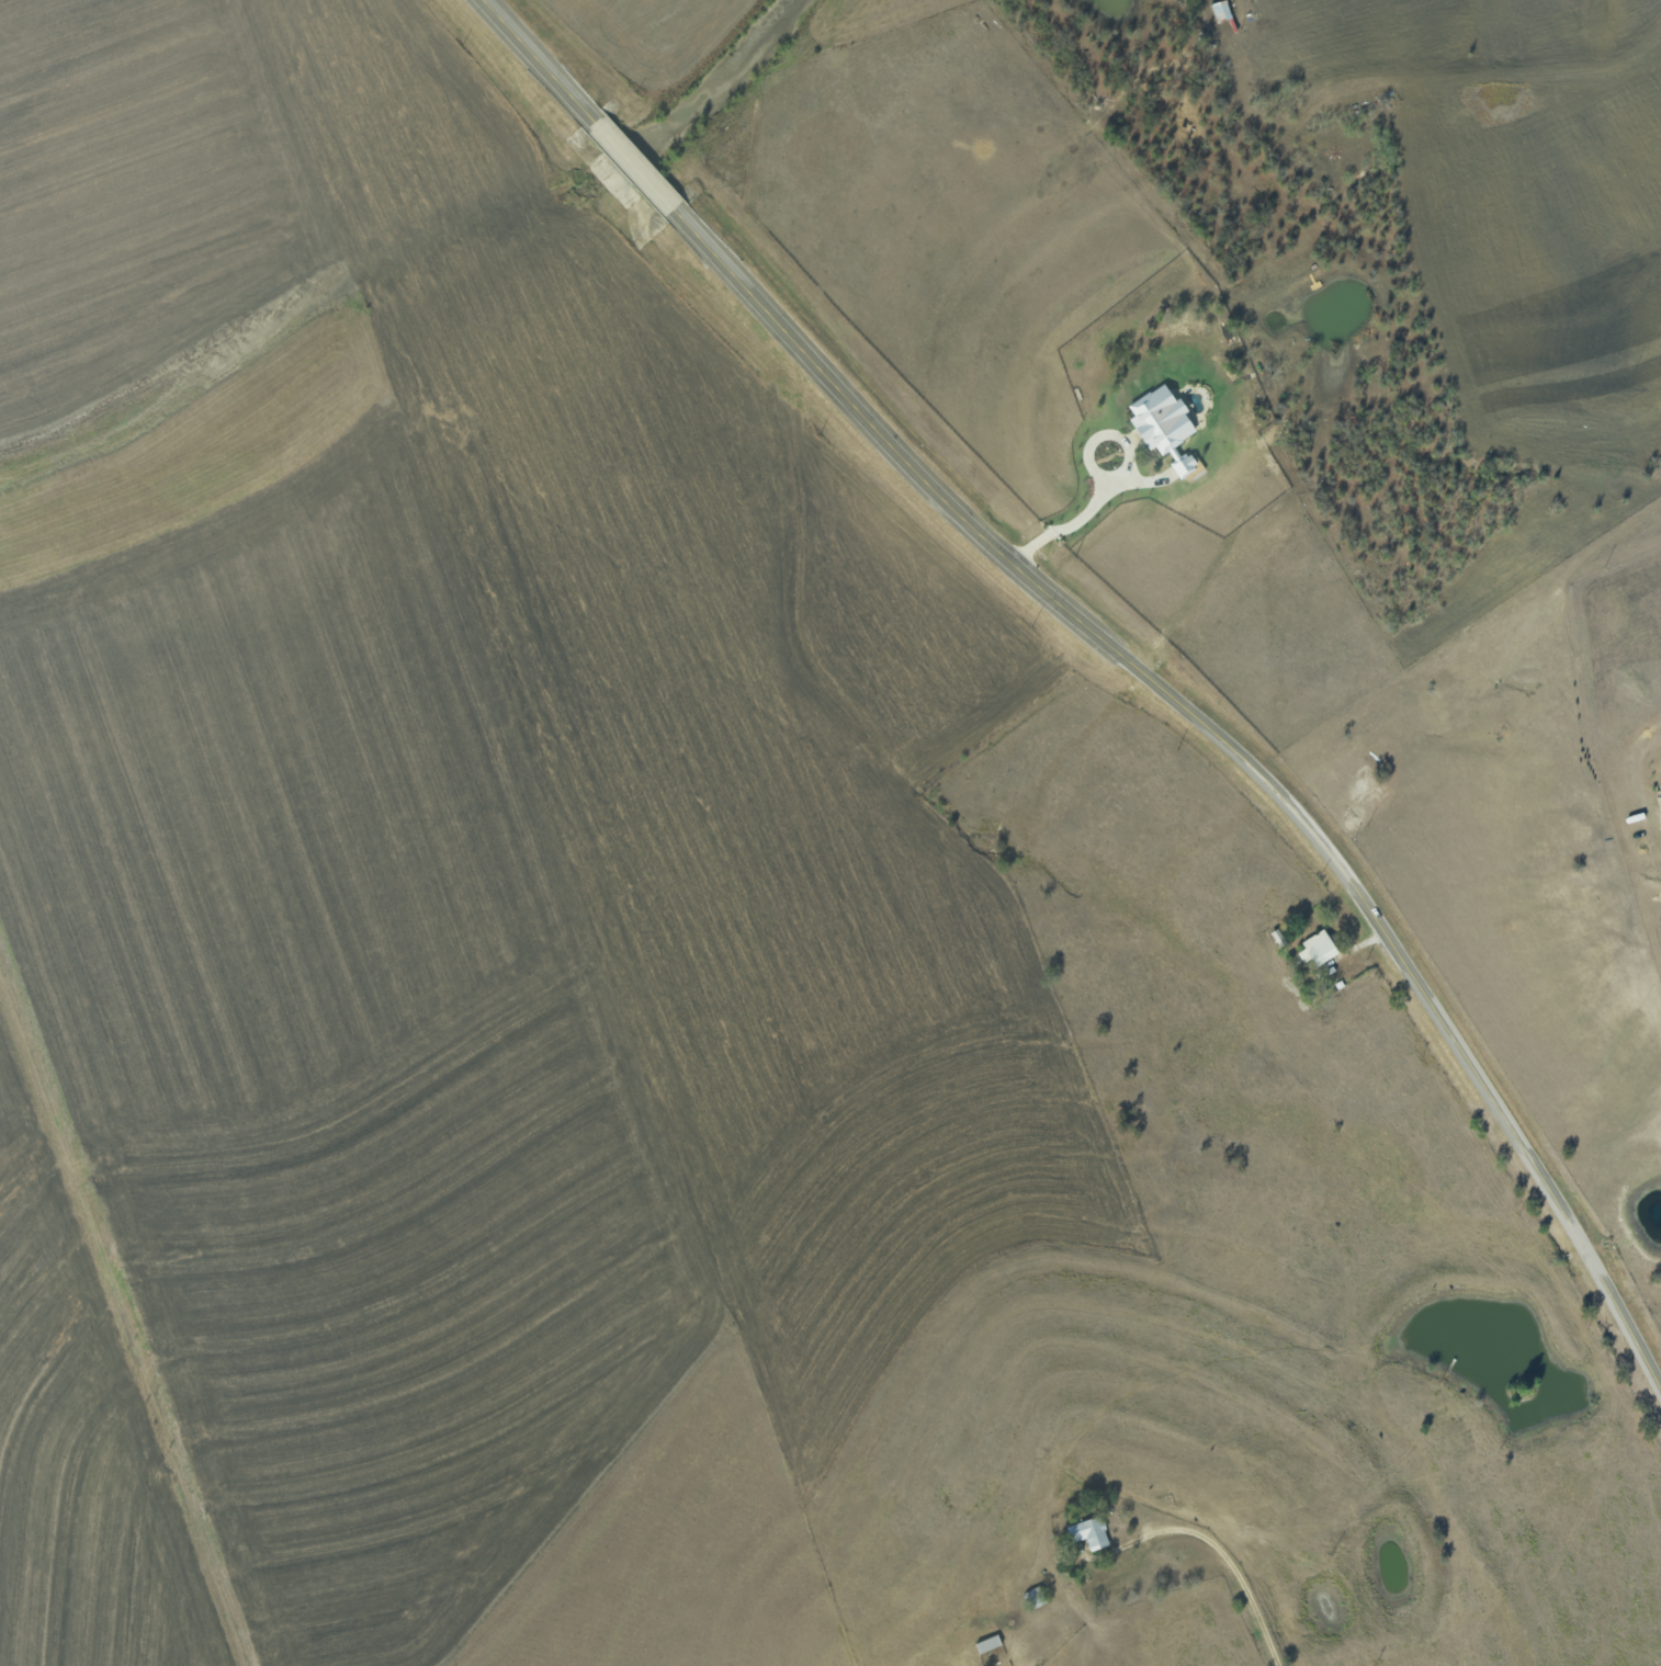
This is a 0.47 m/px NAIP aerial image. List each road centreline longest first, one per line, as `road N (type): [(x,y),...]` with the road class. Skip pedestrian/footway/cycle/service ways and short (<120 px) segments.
road 1 (tertiary): [(1660,1381),(1532,1156),(1367,898),(1299,812),(737,307),(642,213),(459,0)]

